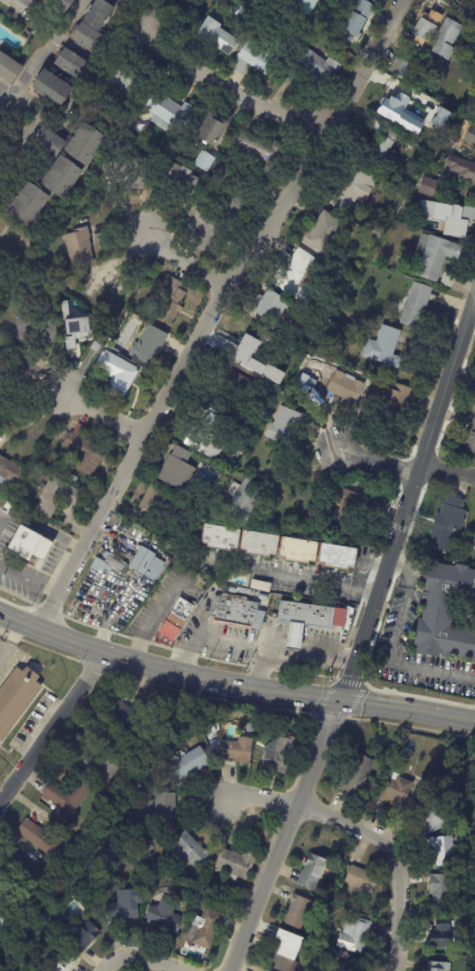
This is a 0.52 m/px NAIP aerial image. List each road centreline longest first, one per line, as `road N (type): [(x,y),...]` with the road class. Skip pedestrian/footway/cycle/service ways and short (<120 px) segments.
road 1 (tertiary): [(474,298),(345,704),(230,970)]
road 2 (residential): [(400,0),(56,596)]
road 3 (secondary): [(0,614),(102,652),(474,724)]
road 4 (residential): [(298,801),(388,840),(395,851),(395,970)]
road 5 (residential): [(137,37),(242,93),(328,118)]
road 6 (residential): [(102,652),(0,805)]

